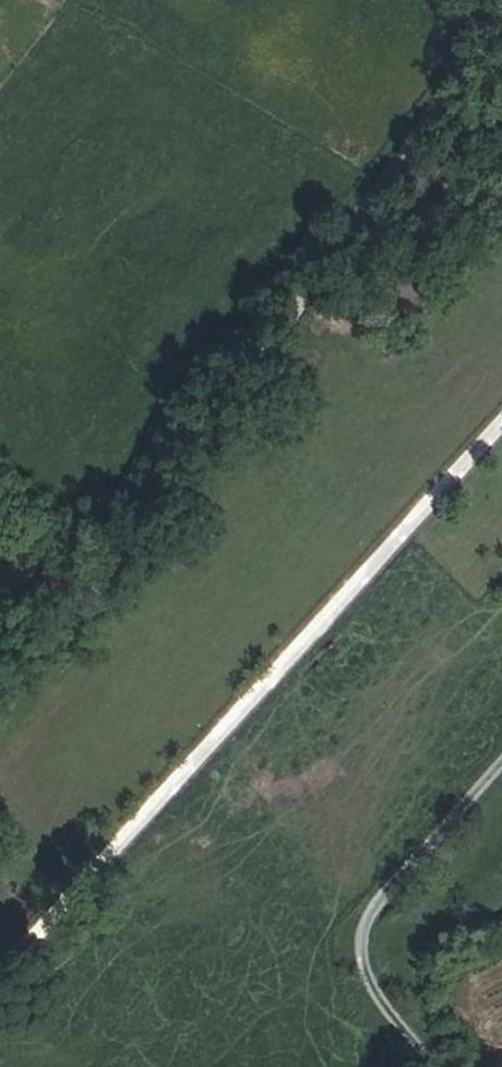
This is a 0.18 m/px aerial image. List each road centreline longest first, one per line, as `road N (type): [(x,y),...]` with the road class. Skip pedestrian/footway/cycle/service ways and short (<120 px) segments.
road 1 (track): [(487,65),(48,625),(0,662)]
road 2 (track): [(0,964),(501,425)]

